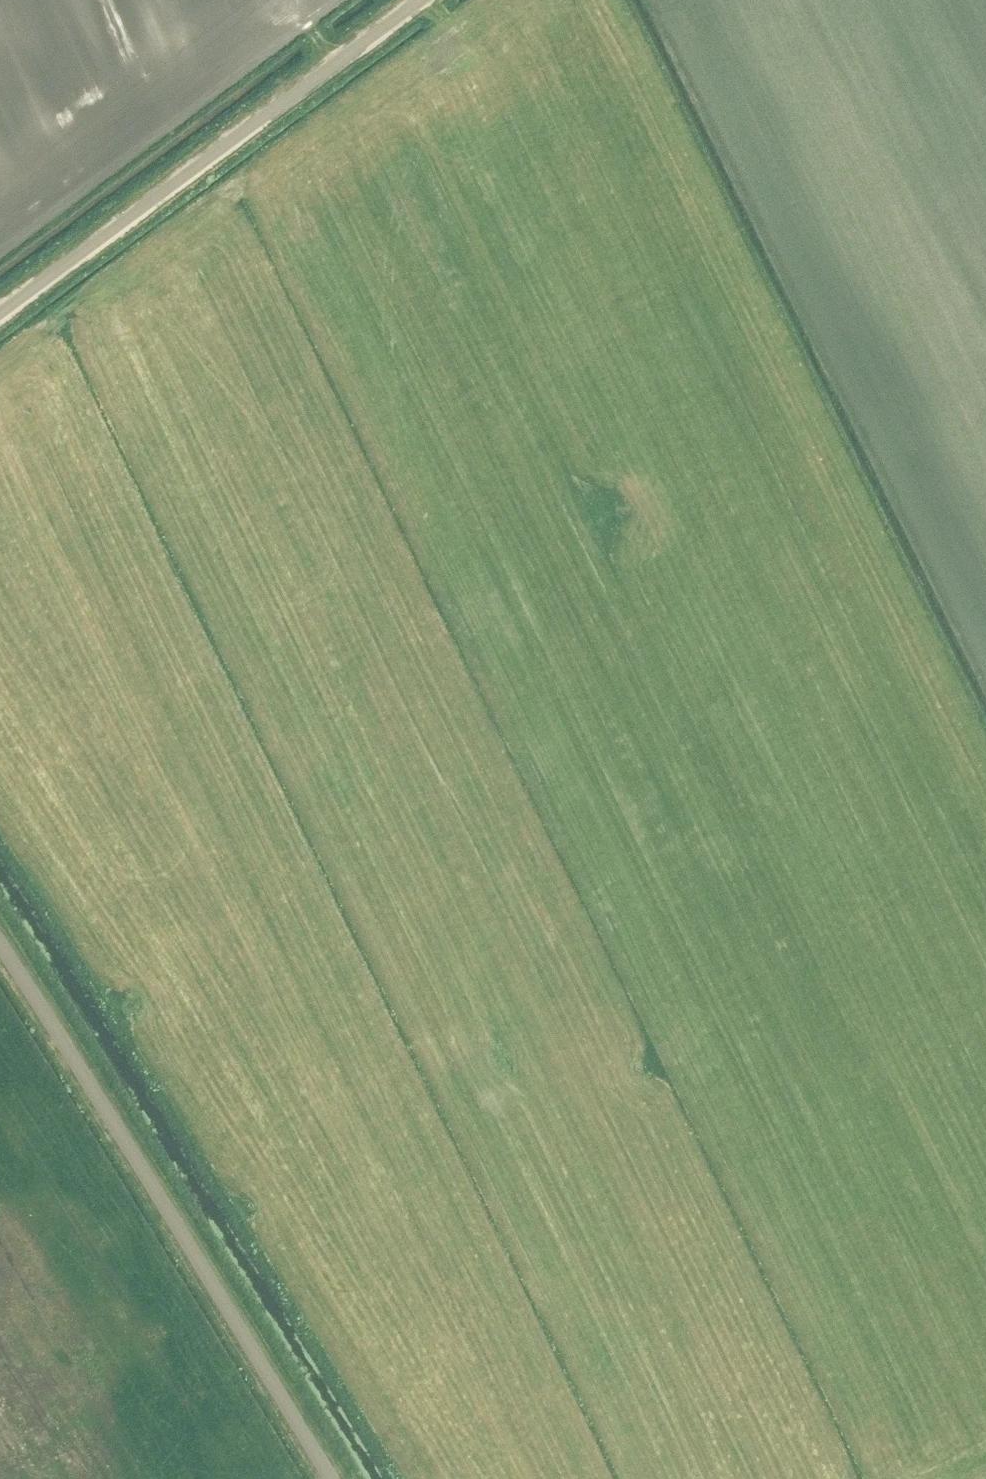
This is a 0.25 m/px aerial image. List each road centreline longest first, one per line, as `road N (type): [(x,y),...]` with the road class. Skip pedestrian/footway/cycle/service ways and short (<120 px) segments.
road 1 (unclassified): [(331,1478),(0,945)]
road 2 (unclassified): [(0,313),(420,0)]

